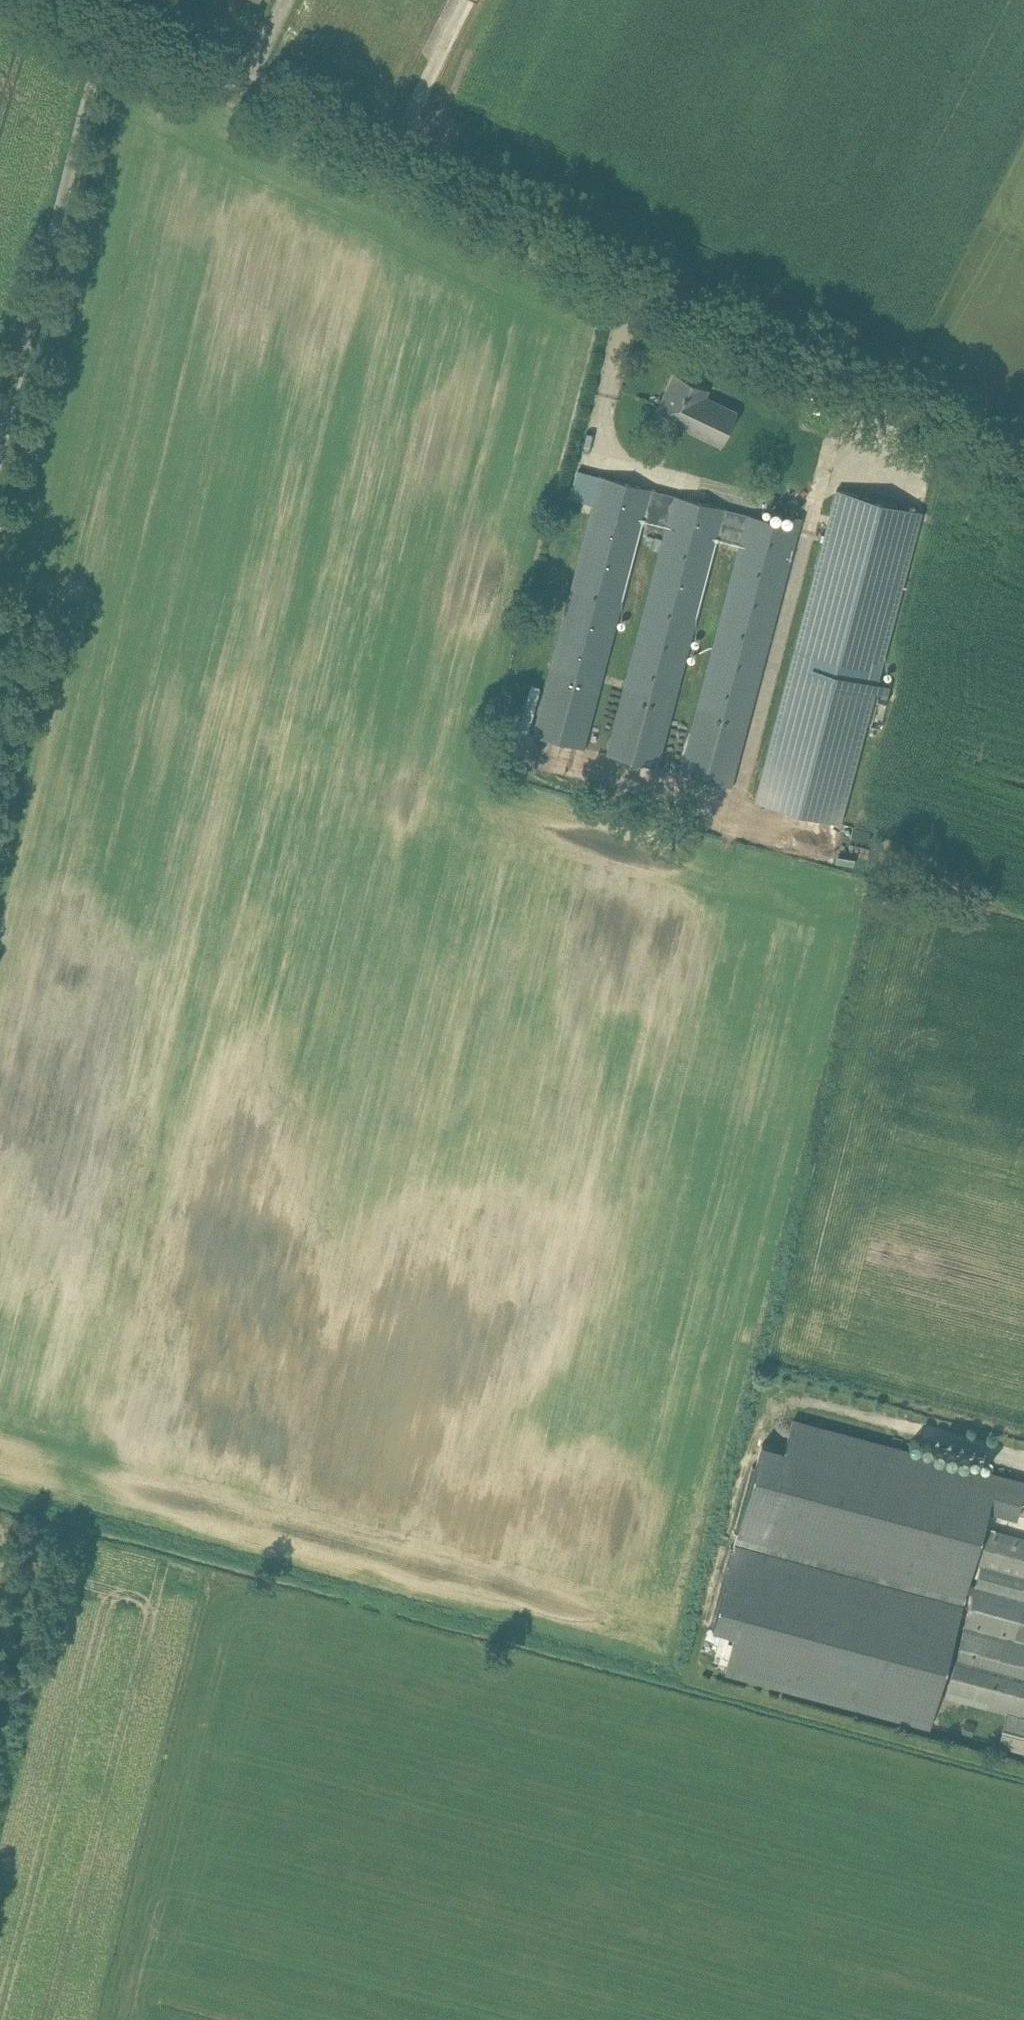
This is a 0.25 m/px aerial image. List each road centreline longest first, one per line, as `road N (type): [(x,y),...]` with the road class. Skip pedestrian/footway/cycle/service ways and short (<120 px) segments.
road 1 (unclassified): [(1023,454),(69,0)]

